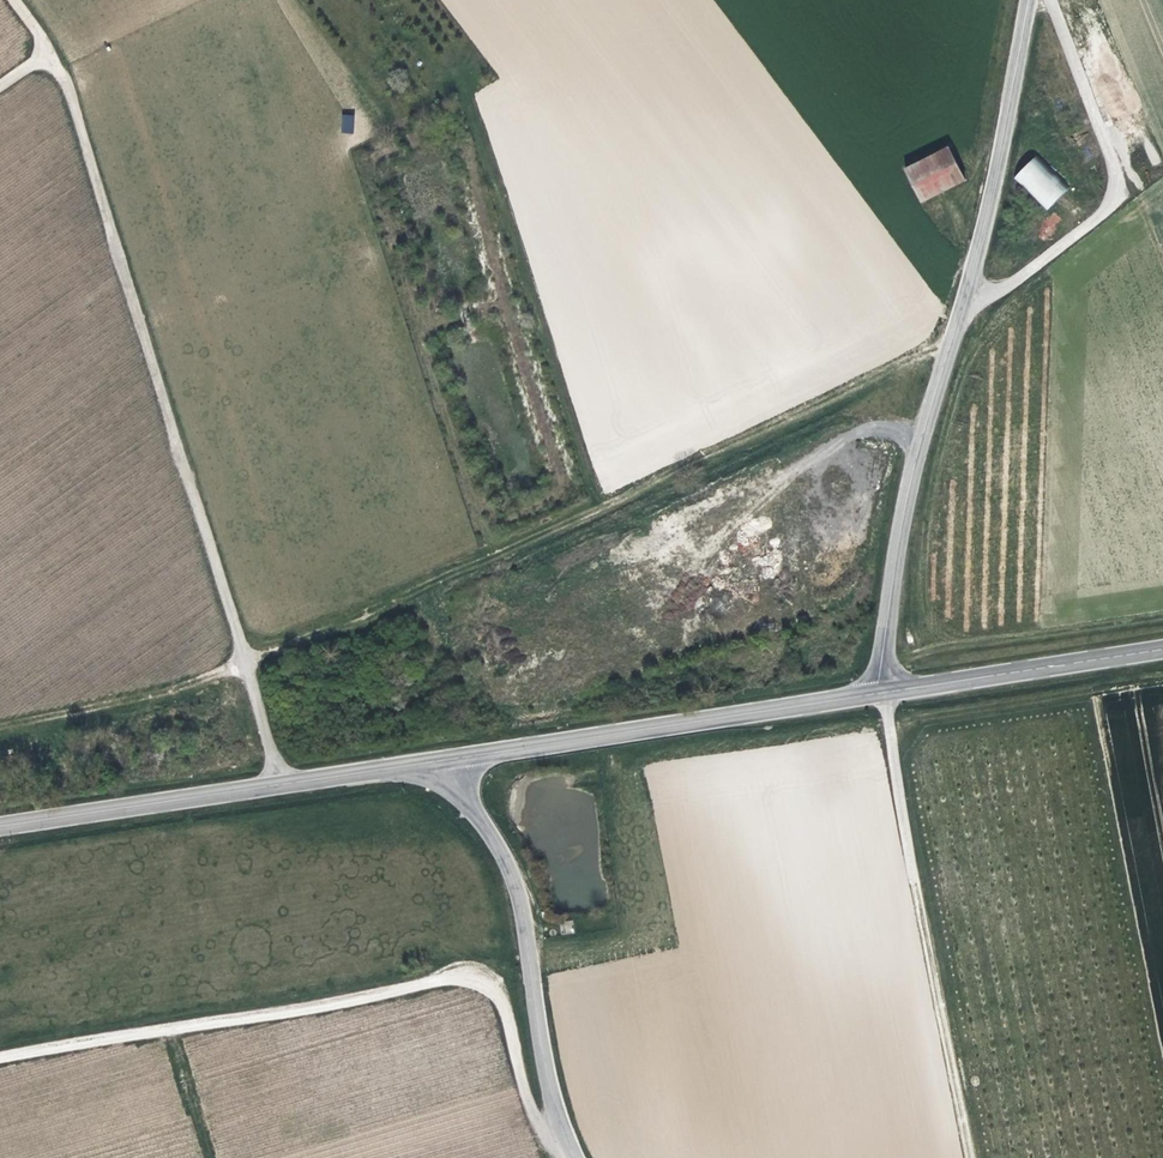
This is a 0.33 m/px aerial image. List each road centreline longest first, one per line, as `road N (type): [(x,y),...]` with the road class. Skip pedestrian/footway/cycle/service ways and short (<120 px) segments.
road 1 (track): [(948,347),(925,346),(463,574),(246,657)]
road 2 (tertiary): [(880,685),(917,443),(962,305),(1025,0)]
road 3 (unclassified): [(569,1152),(547,1136),(530,1107),(493,992),(473,982),(0,1057)]
road 4 (unclassified): [(278,784),(102,204)]
road 5 (primary): [(441,760),(880,685)]
road 6 (tertiary): [(569,1152),(554,1110),(517,896),(441,760)]
road 7 (primary): [(880,685),(1162,642)]
road 8 (primary): [(0,826),(278,784)]
road 9 (track): [(968,1157),(912,883)]
road 10 (track): [(1162,678),(886,722)]
road 11 (track): [(102,204),(69,94),(13,0)]
road 12 (primary): [(278,784),(441,760)]

